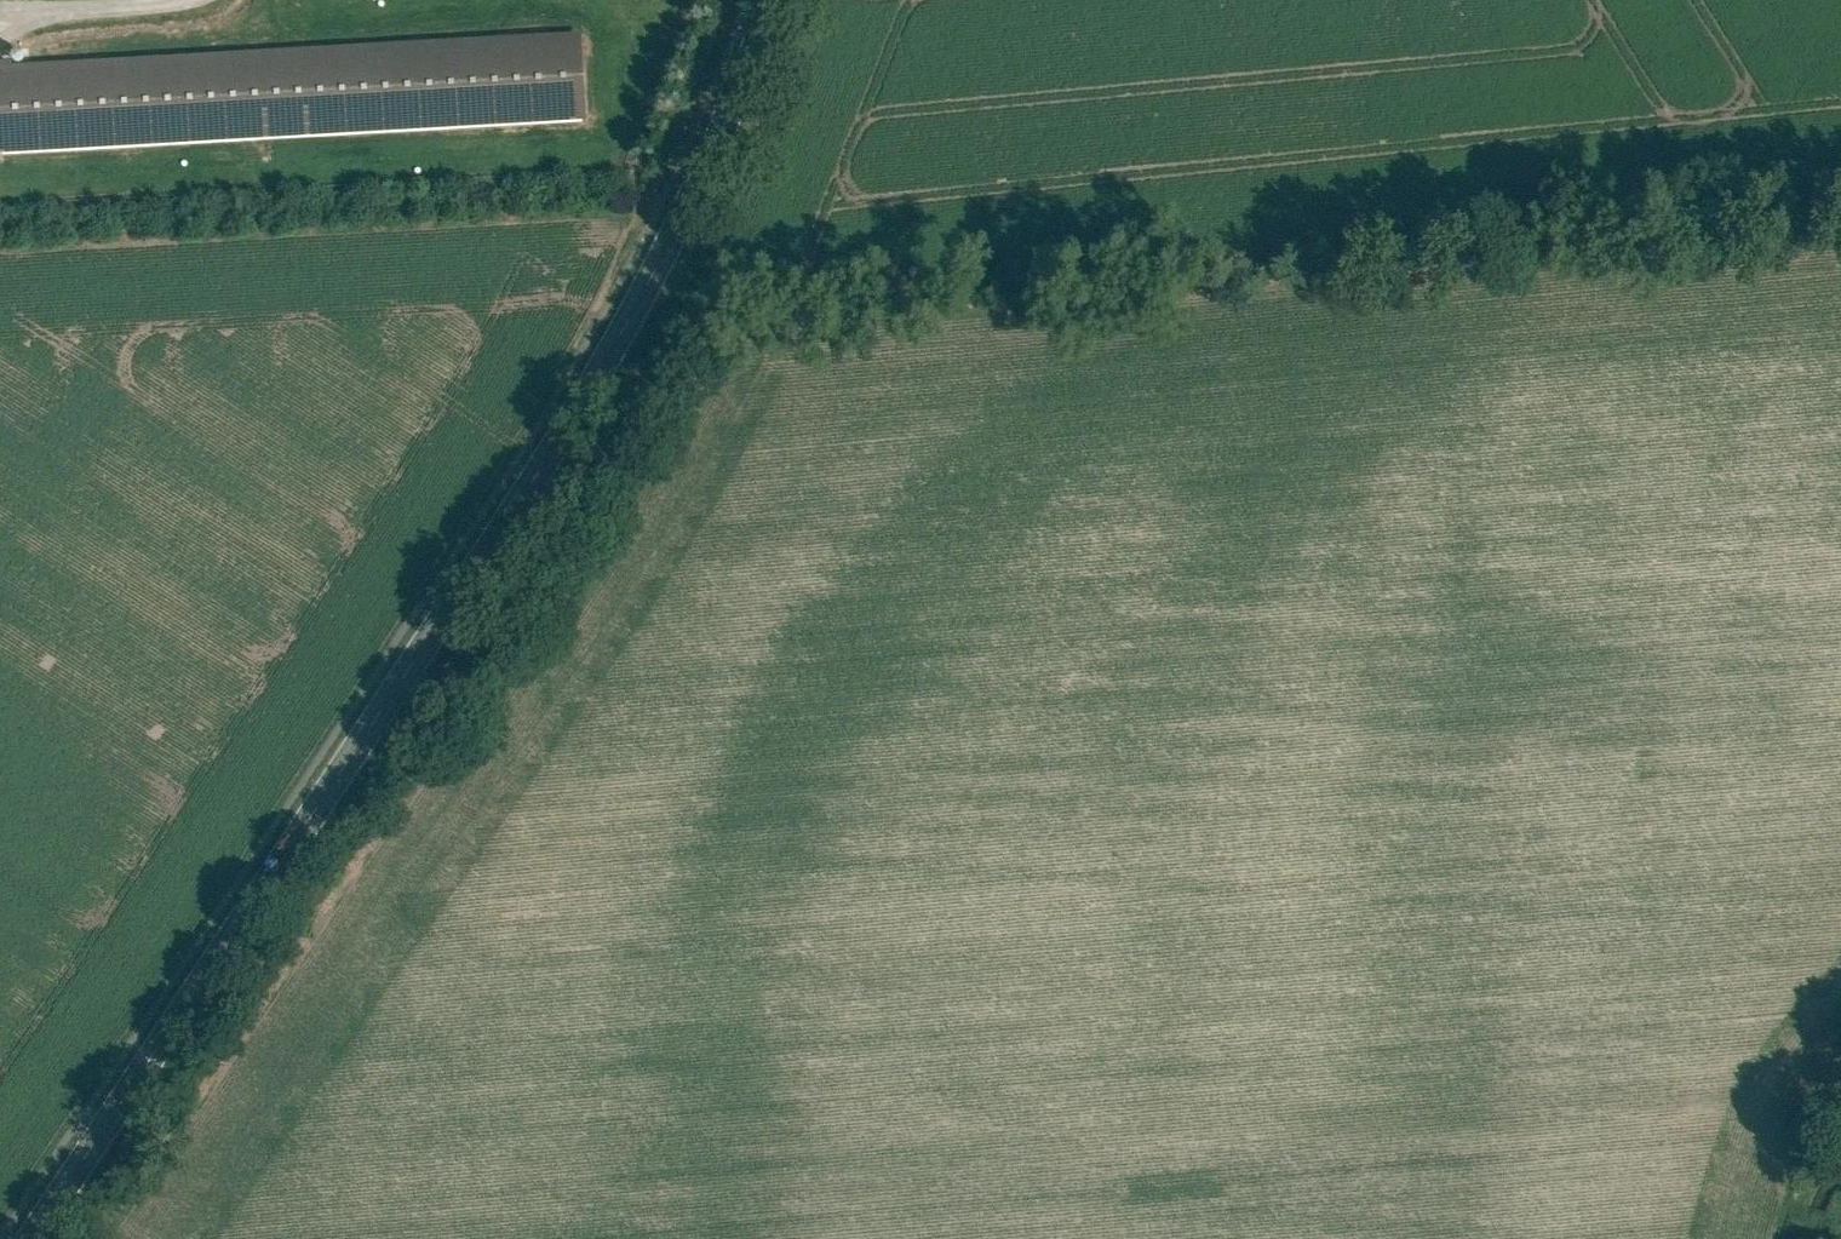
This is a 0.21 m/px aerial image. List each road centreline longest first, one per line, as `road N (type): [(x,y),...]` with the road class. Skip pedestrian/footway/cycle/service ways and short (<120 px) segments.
road 1 (tertiary): [(775,0),(744,97),(655,280),(30,1238)]

